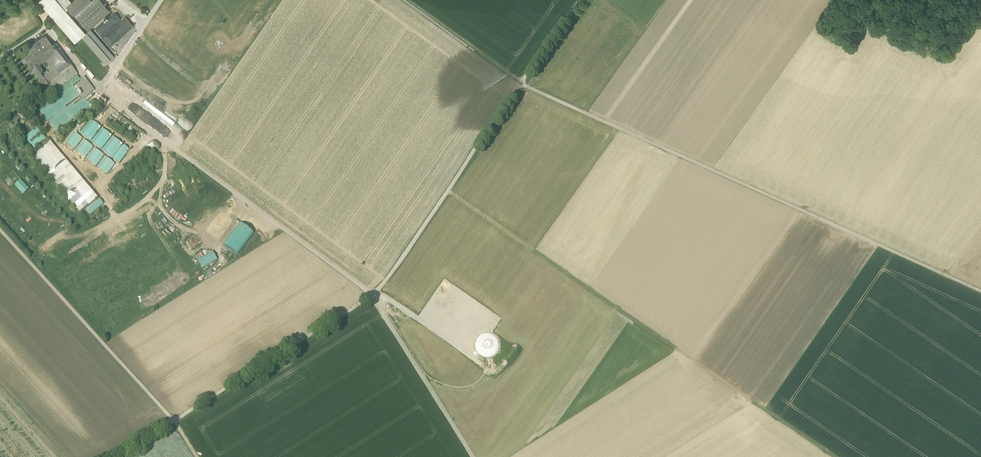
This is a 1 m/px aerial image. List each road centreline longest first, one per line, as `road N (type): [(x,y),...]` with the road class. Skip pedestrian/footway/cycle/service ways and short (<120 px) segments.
road 1 (track): [(980,291),(521,84),(402,0)]
road 2 (track): [(372,296),(581,0)]
road 3 (track): [(372,296),(97,91)]
road 4 (track): [(116,456),(372,296)]
road 5 (track): [(0,229),(174,421)]
road 6 (unclassified): [(161,0),(97,91),(47,26)]
road 7 (track): [(473,456),(372,296)]

